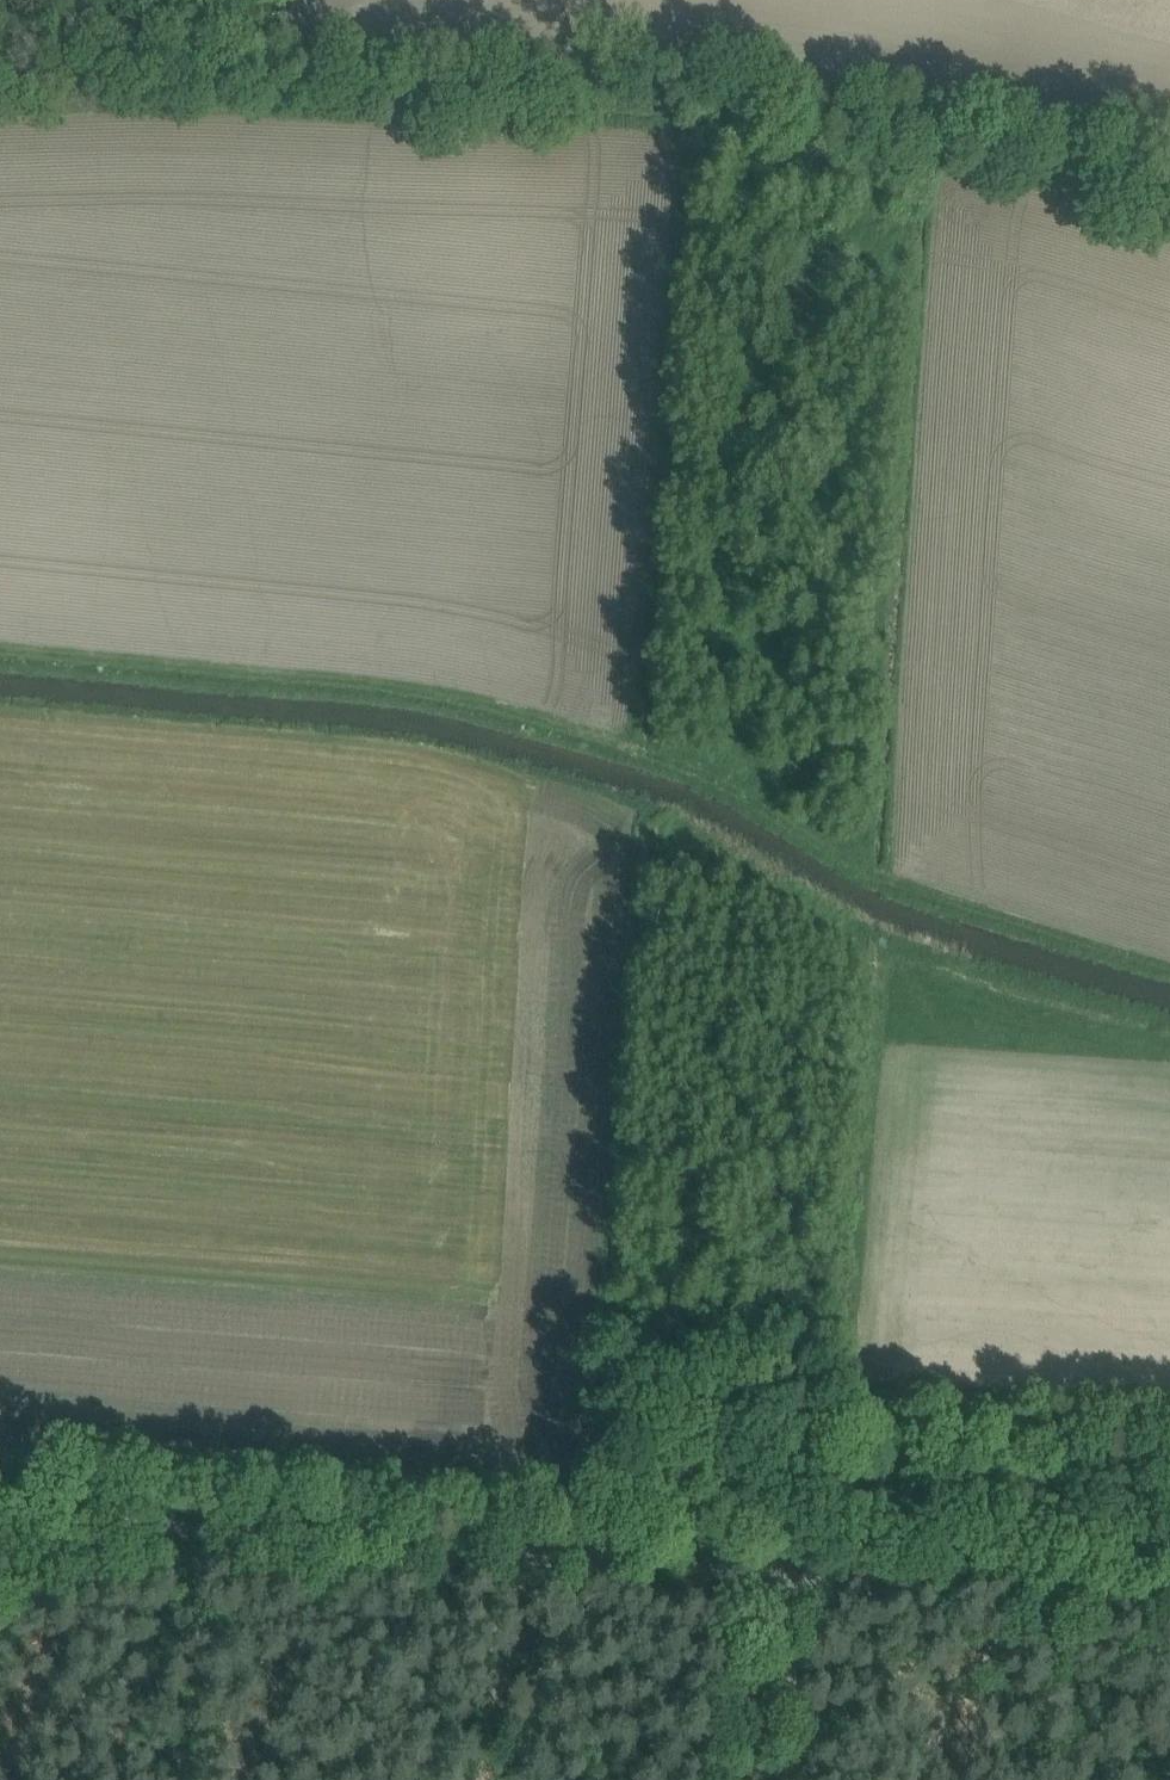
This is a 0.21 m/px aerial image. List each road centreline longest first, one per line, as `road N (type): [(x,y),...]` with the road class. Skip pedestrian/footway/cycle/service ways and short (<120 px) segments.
road 1 (track): [(1169,1603),(788,1568),(0,1520)]
road 2 (track): [(266,0),(277,91),(613,96),(809,112),(1169,195)]
road 3 (track): [(740,1779),(788,1568)]

